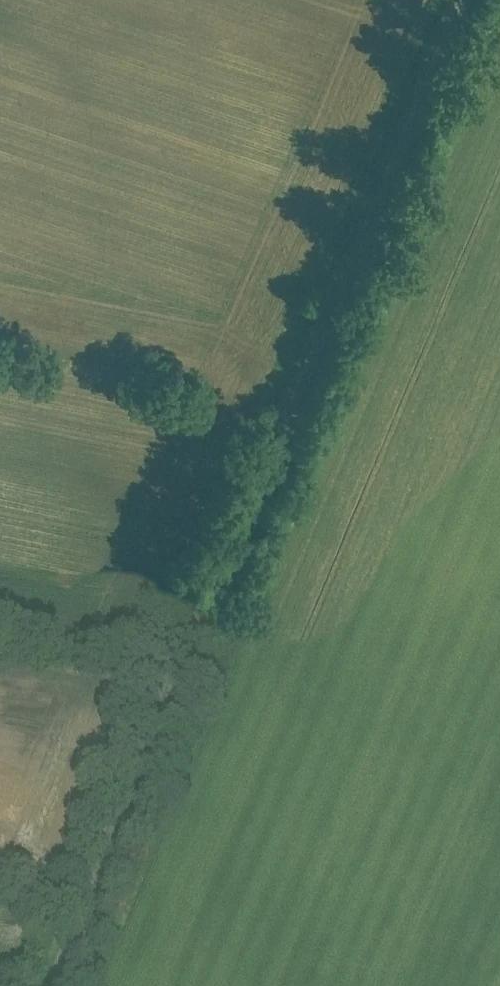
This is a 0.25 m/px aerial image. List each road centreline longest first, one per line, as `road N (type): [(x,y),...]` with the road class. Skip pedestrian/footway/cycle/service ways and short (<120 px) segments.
road 1 (residential): [(41,985),(451,0)]

